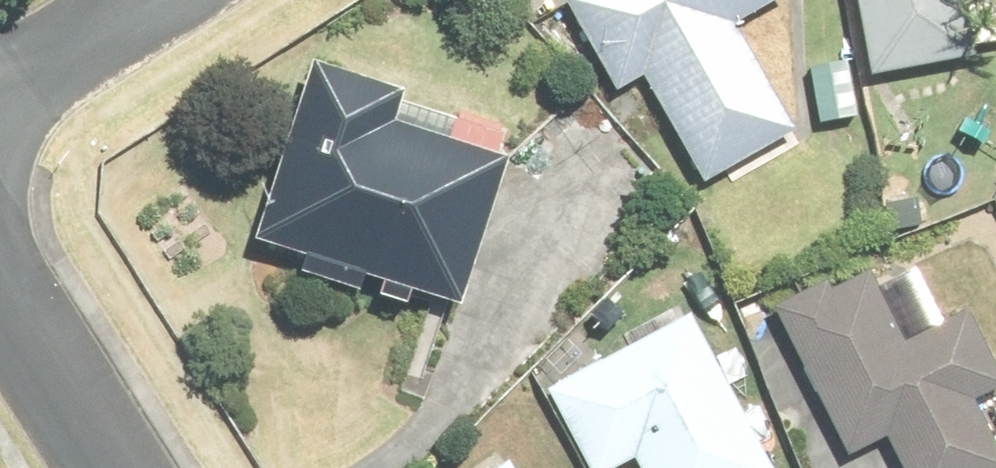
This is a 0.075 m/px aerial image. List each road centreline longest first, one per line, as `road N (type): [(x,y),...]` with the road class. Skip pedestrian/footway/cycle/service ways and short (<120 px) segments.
road 1 (residential): [(0,288),(114,467)]
road 2 (residential): [(0,87),(148,0)]

